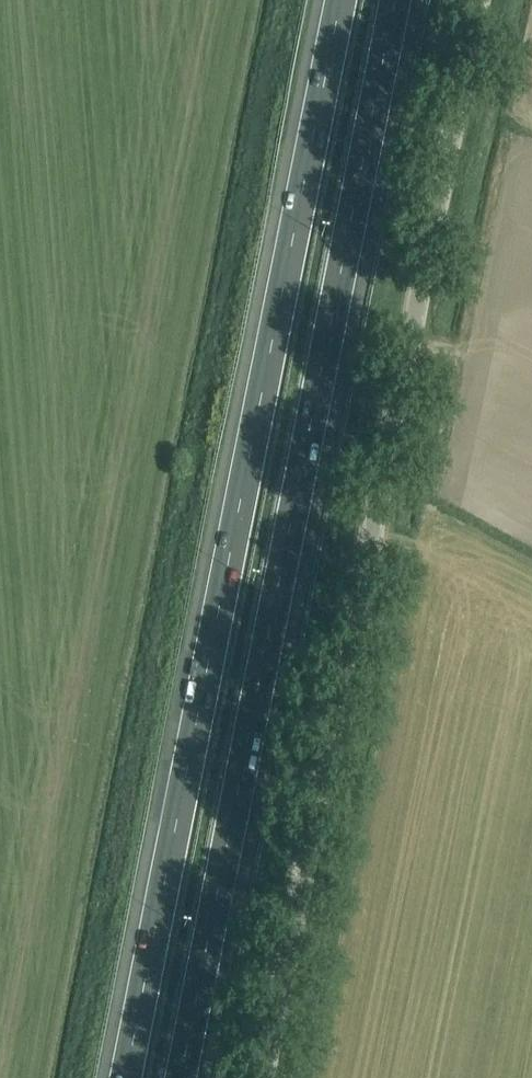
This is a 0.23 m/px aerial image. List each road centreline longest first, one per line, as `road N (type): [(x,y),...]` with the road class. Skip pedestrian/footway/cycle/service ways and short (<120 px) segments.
road 1 (unclassified): [(492,0),(273,1077)]
road 2 (motorway): [(339,0),(128,1077)]
road 3 (motorway): [(188,1077),(392,0)]

